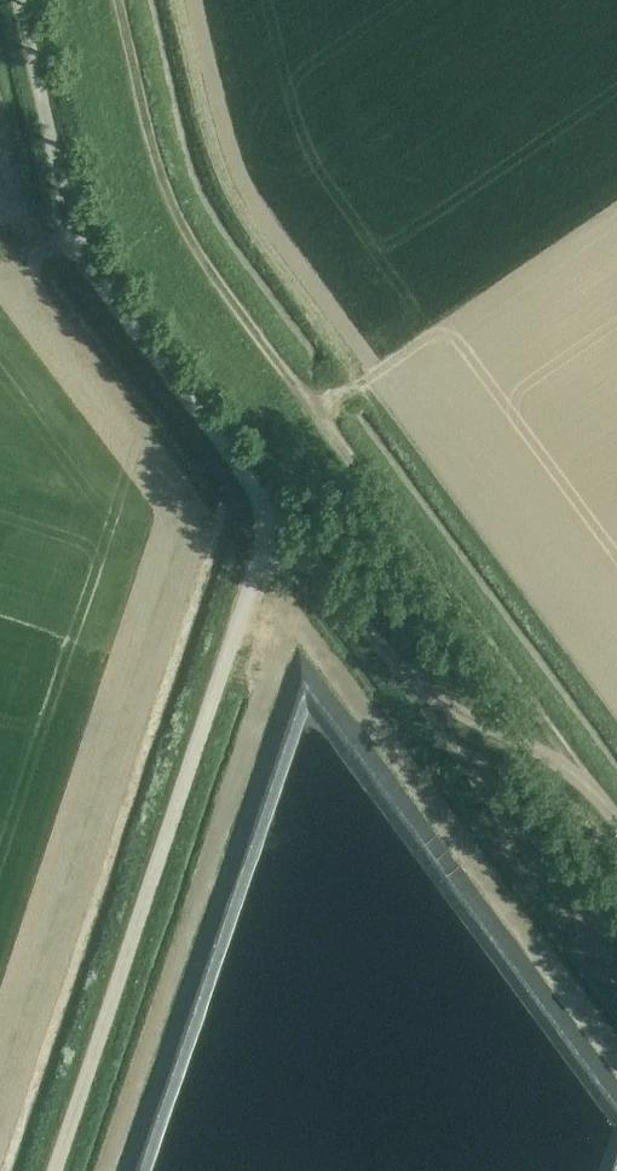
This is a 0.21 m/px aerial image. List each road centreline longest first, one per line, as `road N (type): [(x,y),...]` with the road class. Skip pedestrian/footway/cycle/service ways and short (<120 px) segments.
road 1 (unclassified): [(54,1170),(264,547),(265,520),(260,497),(78,246),(18,0)]
road 2 (track): [(123,0),(164,179),(189,240),(586,781)]
road 3 (track): [(264,547),(308,557),(367,634),(438,701),(586,781)]

